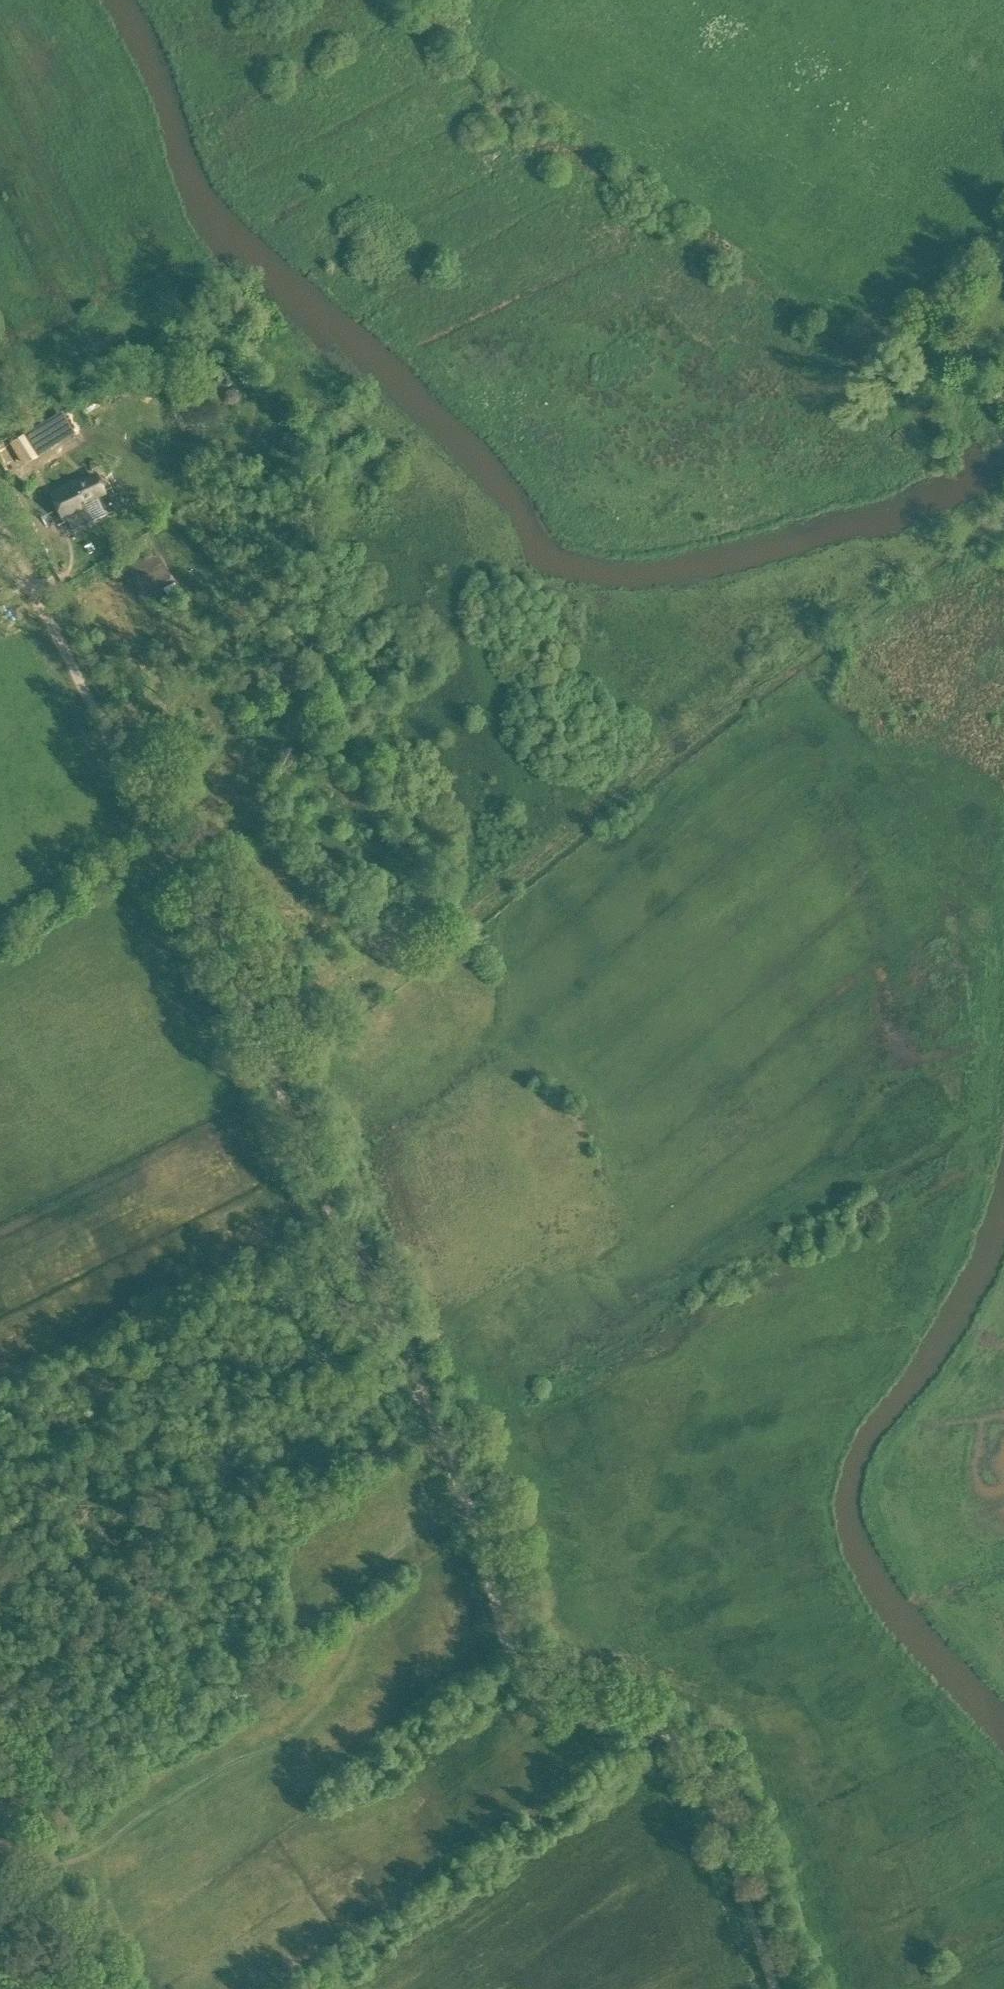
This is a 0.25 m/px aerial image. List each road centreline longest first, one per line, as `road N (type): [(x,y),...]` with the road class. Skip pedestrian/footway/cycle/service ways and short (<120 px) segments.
road 1 (track): [(463,1506),(425,1389),(380,1288),(333,1213),(240,994),(0,524)]
road 2 (track): [(770,1988),(700,1752),(656,1734),(576,1724),(527,1689),(463,1506)]

